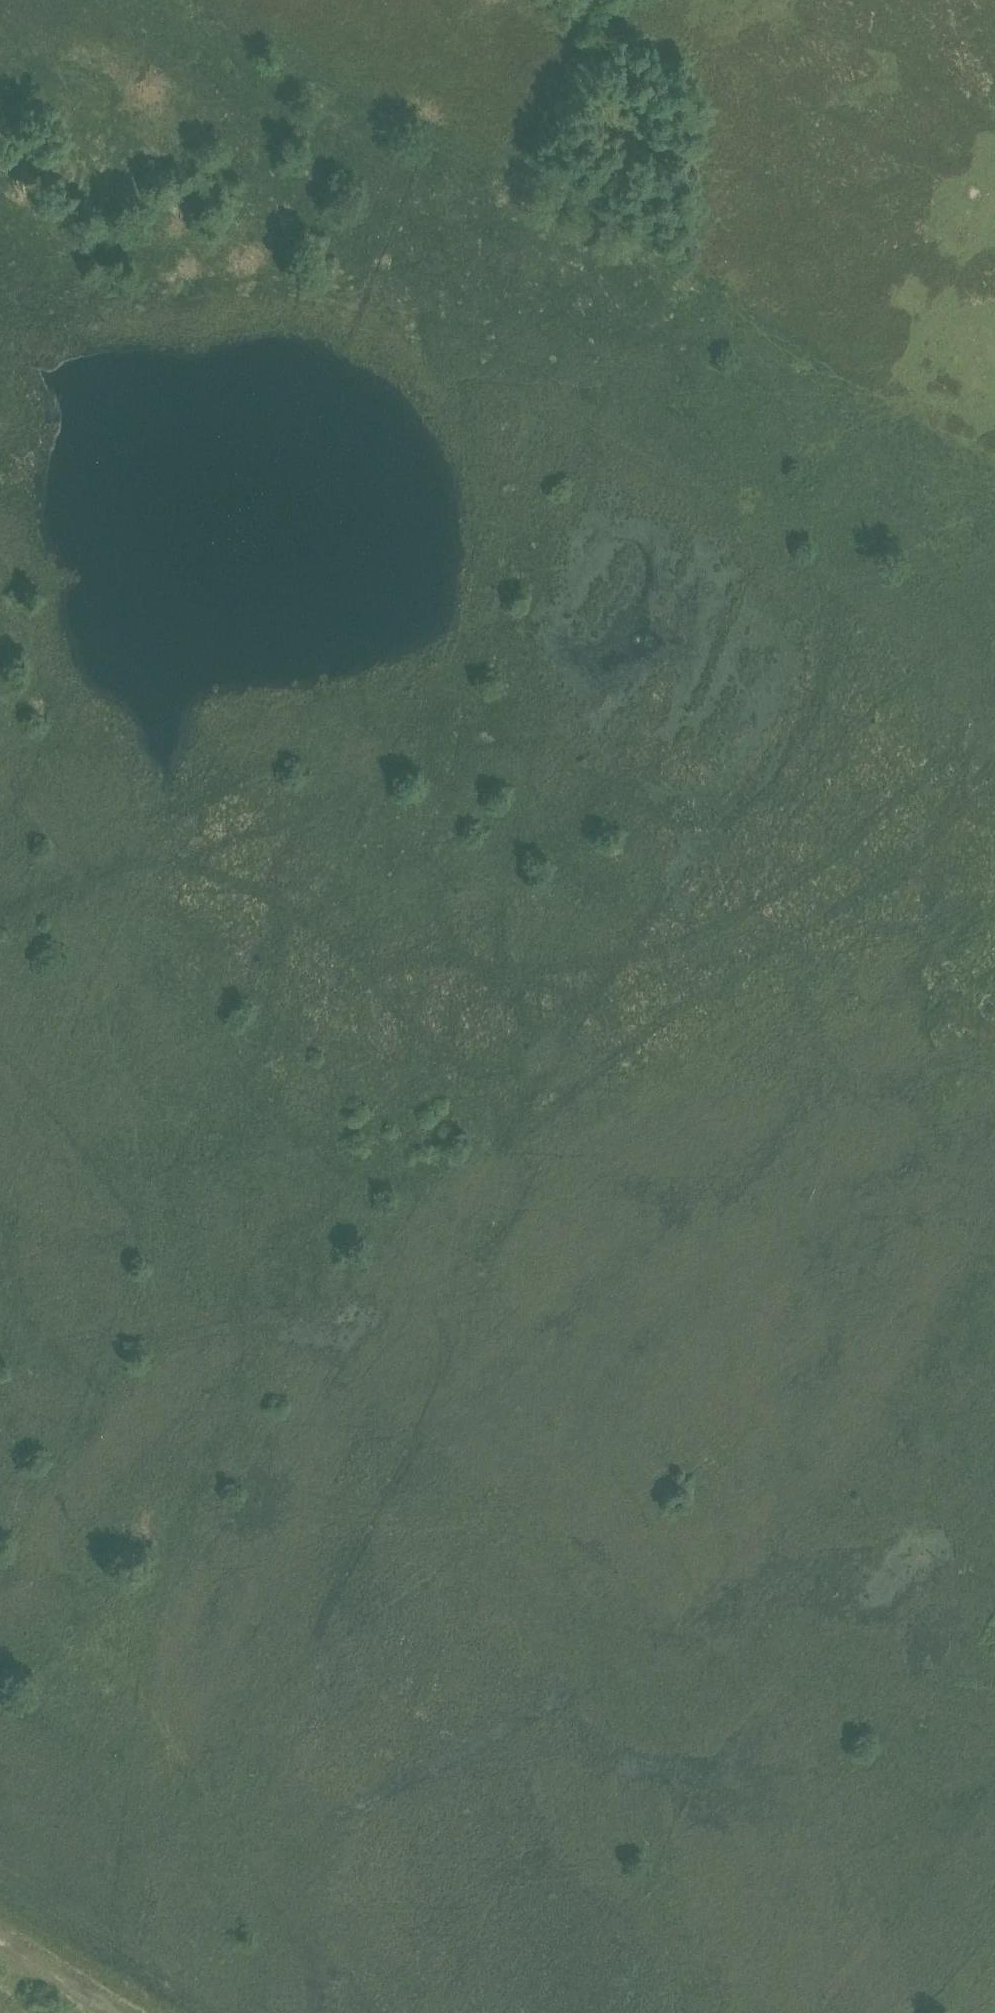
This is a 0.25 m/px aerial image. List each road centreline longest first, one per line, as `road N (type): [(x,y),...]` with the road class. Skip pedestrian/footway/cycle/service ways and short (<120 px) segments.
road 1 (track): [(0,1936),(125,2012)]

